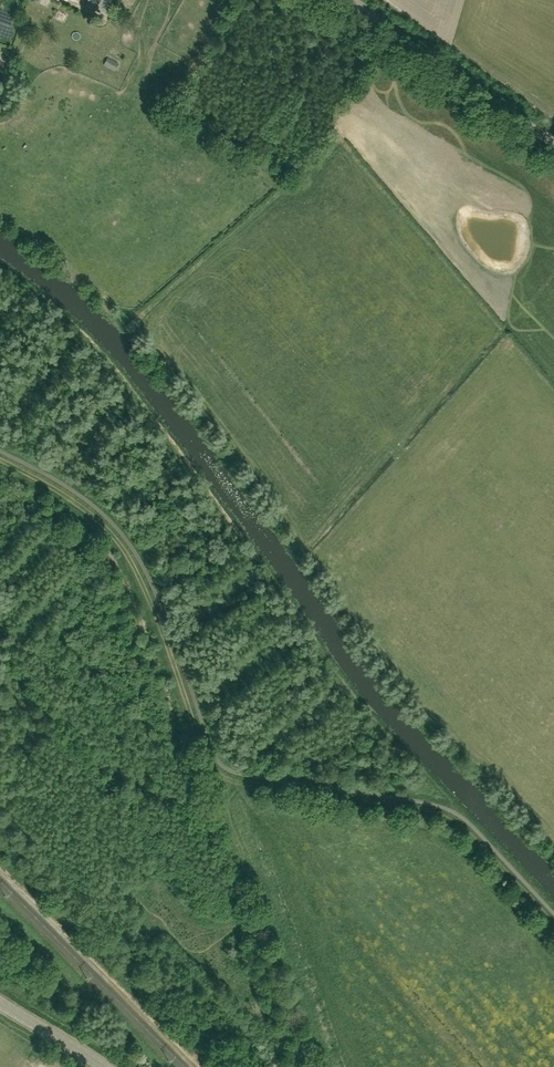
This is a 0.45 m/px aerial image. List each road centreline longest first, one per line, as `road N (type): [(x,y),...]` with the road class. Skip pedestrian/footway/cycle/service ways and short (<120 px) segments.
road 1 (tertiary): [(553,140),(351,0)]
road 2 (tertiary): [(103,1066),(0,1003)]

